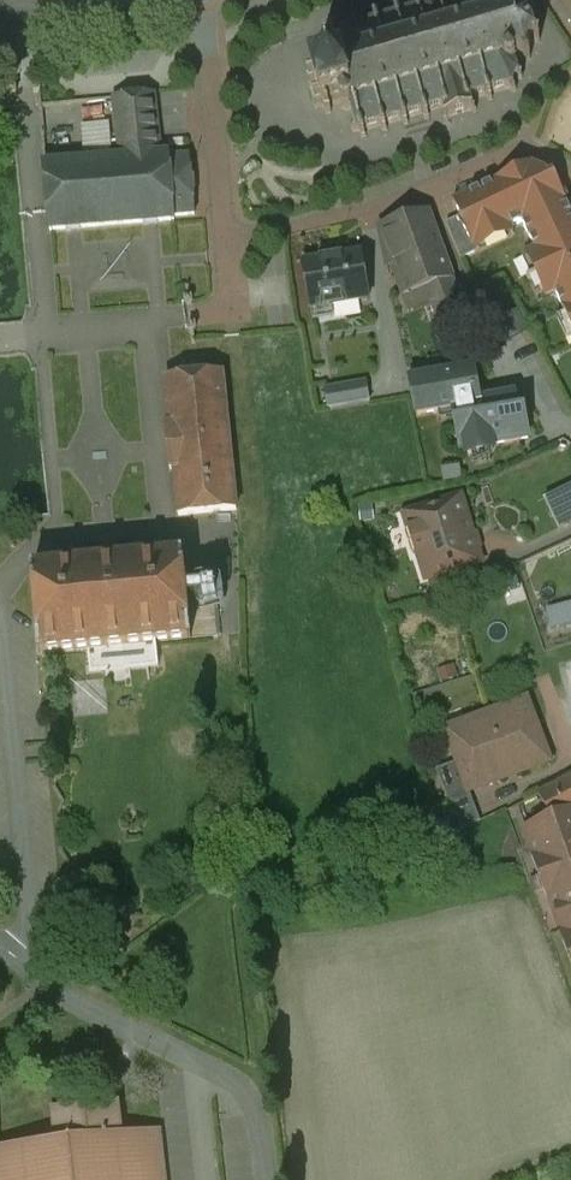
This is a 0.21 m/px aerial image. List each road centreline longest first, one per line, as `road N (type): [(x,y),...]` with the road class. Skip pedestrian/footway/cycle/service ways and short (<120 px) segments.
road 1 (residential): [(231,242),(238,309),(46,336),(18,12)]
road 2 (residential): [(570,172),(530,146),(368,214),(231,242)]
road 3 (residential): [(198,0),(231,242)]
road 4 (secondary): [(171,0),(92,14),(18,12)]

